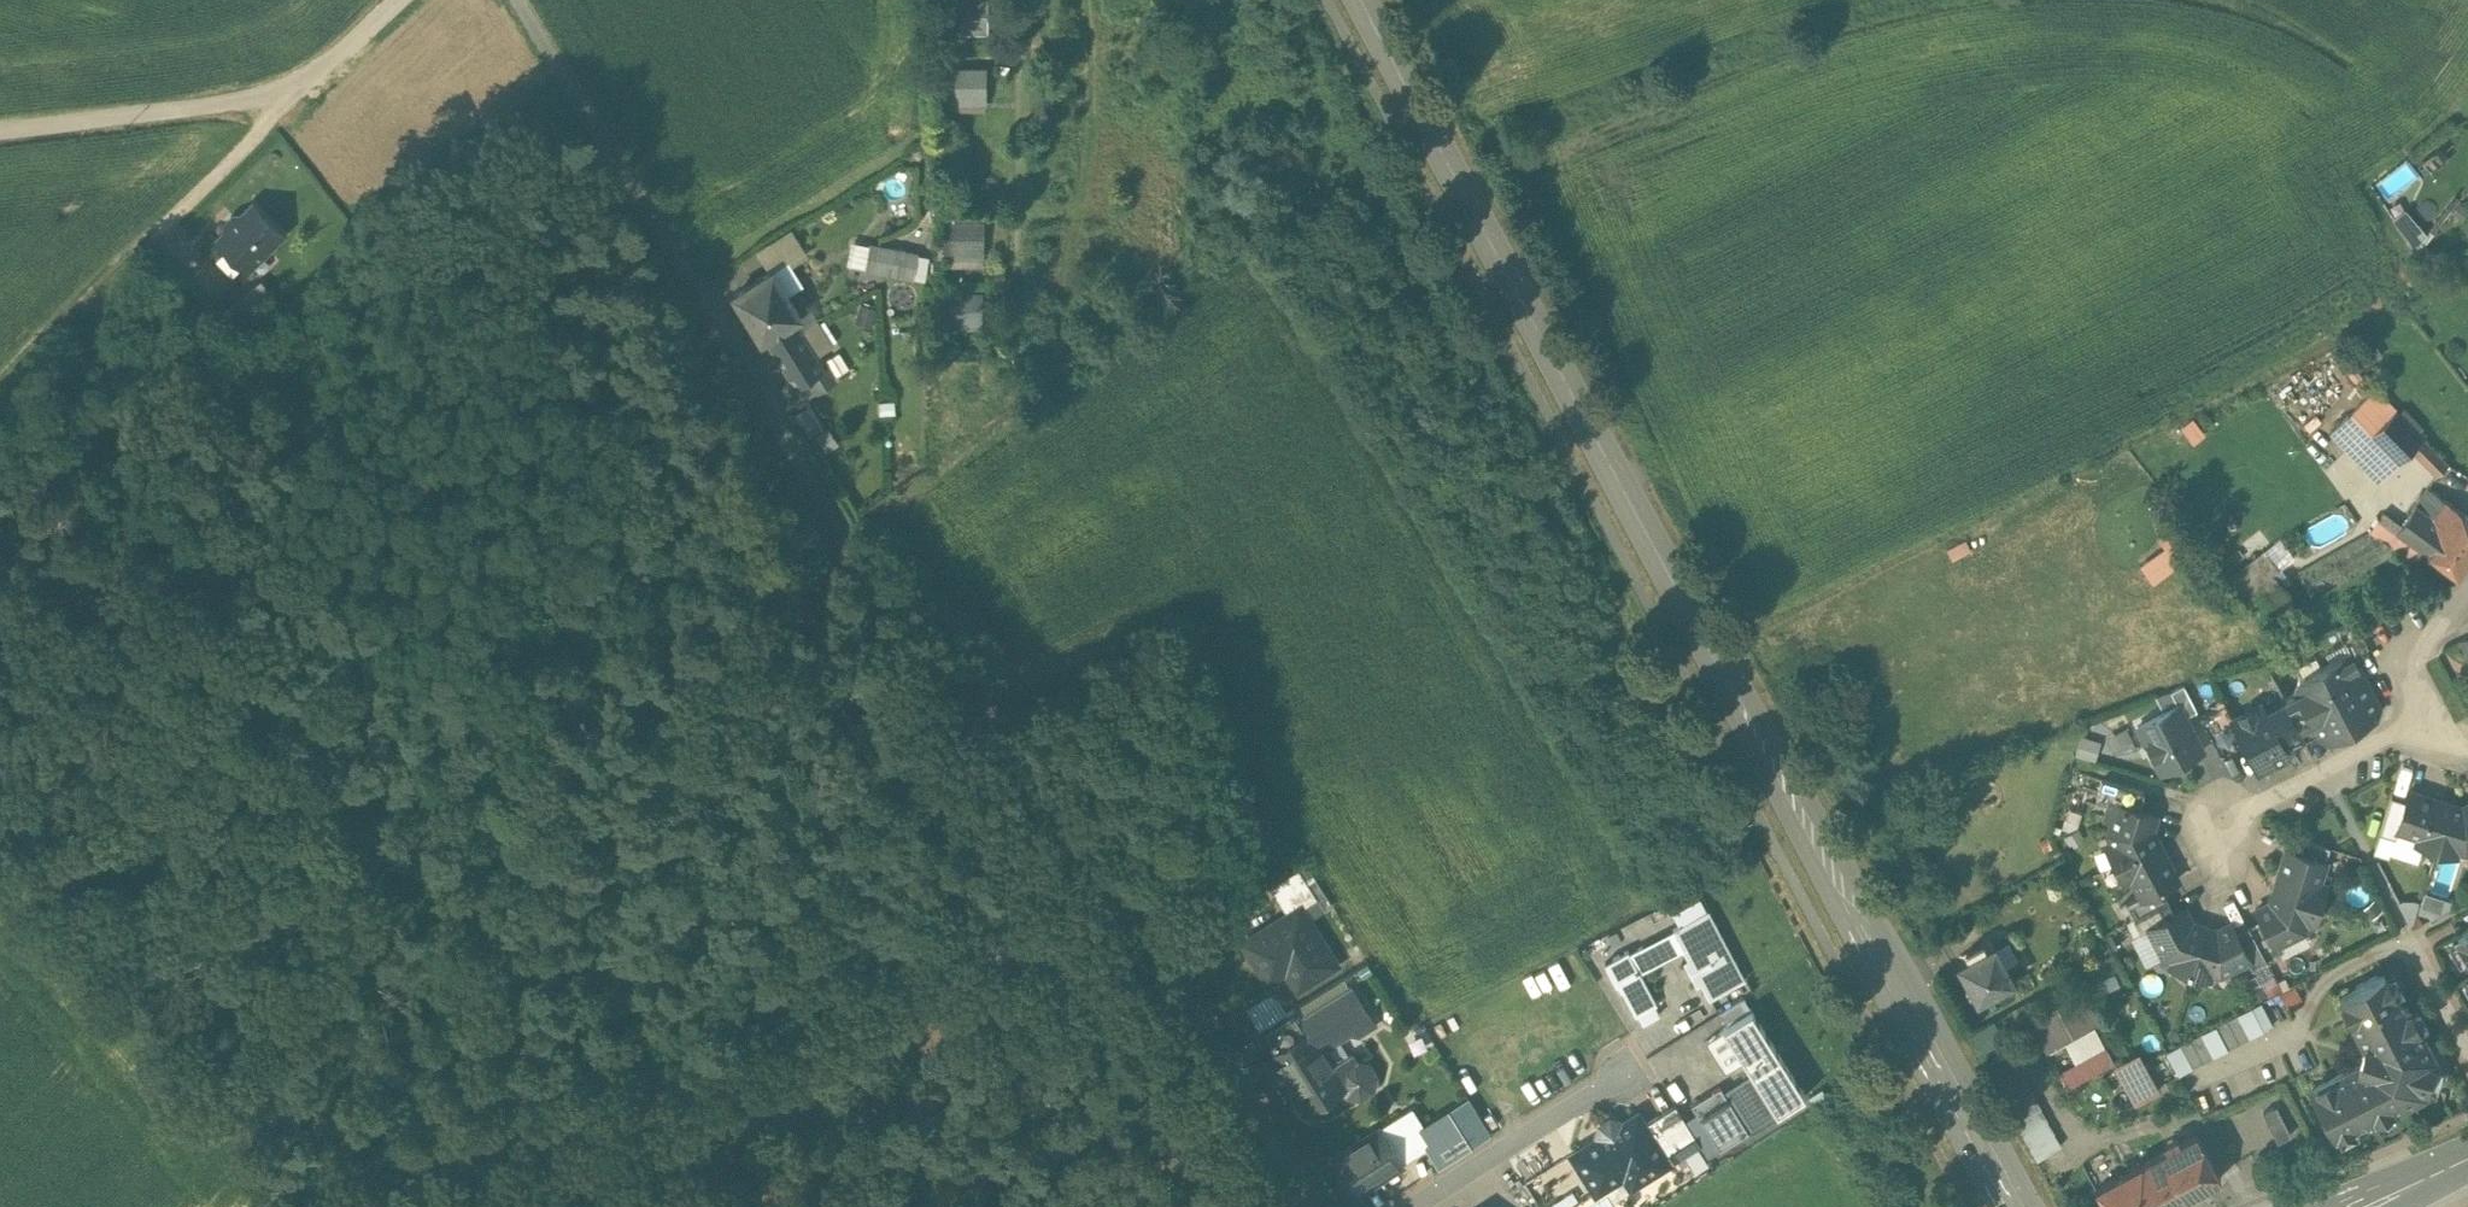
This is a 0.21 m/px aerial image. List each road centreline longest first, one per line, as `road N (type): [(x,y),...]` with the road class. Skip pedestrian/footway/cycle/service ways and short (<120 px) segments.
road 1 (residential): [(515,0),(877,597),(1088,846),(1314,1206)]
road 2 (secondary): [(2015,1206),(1362,0)]
road 3 (track): [(0,393),(404,0)]
road 4 (residential): [(2467,590),(2410,663),(2400,740),(2327,780),(2223,819)]
road 5 (residential): [(1624,1072),(1409,1206)]
road 6 (residential): [(1096,0),(1094,169),(1077,211)]
road 7 (track): [(475,1206),(662,1108)]
road 8 (residential): [(1077,211),(1028,205),(1025,63)]
road 9 (residential): [(1077,211),(1065,314),(1045,354)]
road 10 (residential): [(2467,1058),(2409,938)]

